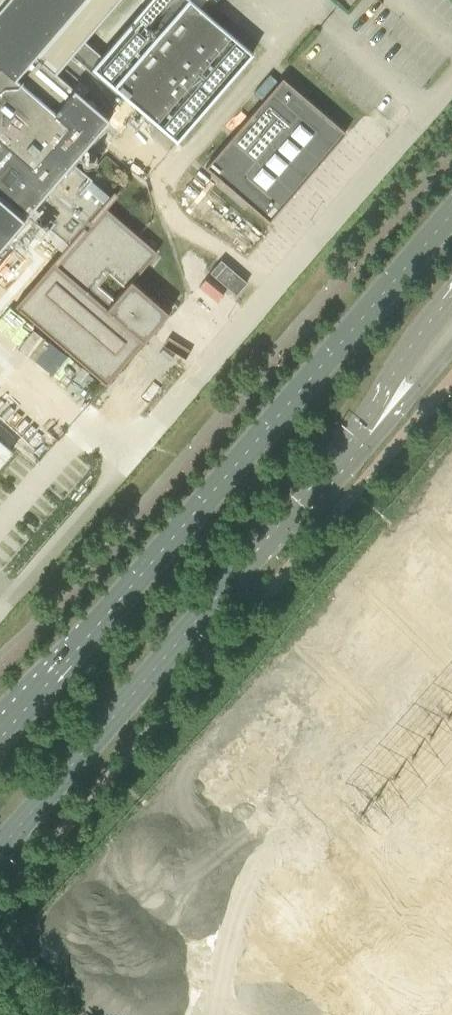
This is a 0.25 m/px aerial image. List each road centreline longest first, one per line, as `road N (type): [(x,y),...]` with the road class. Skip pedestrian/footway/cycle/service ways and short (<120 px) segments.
road 1 (secondary): [(451,214),(0,745)]
road 2 (secondary): [(0,851),(451,322)]

